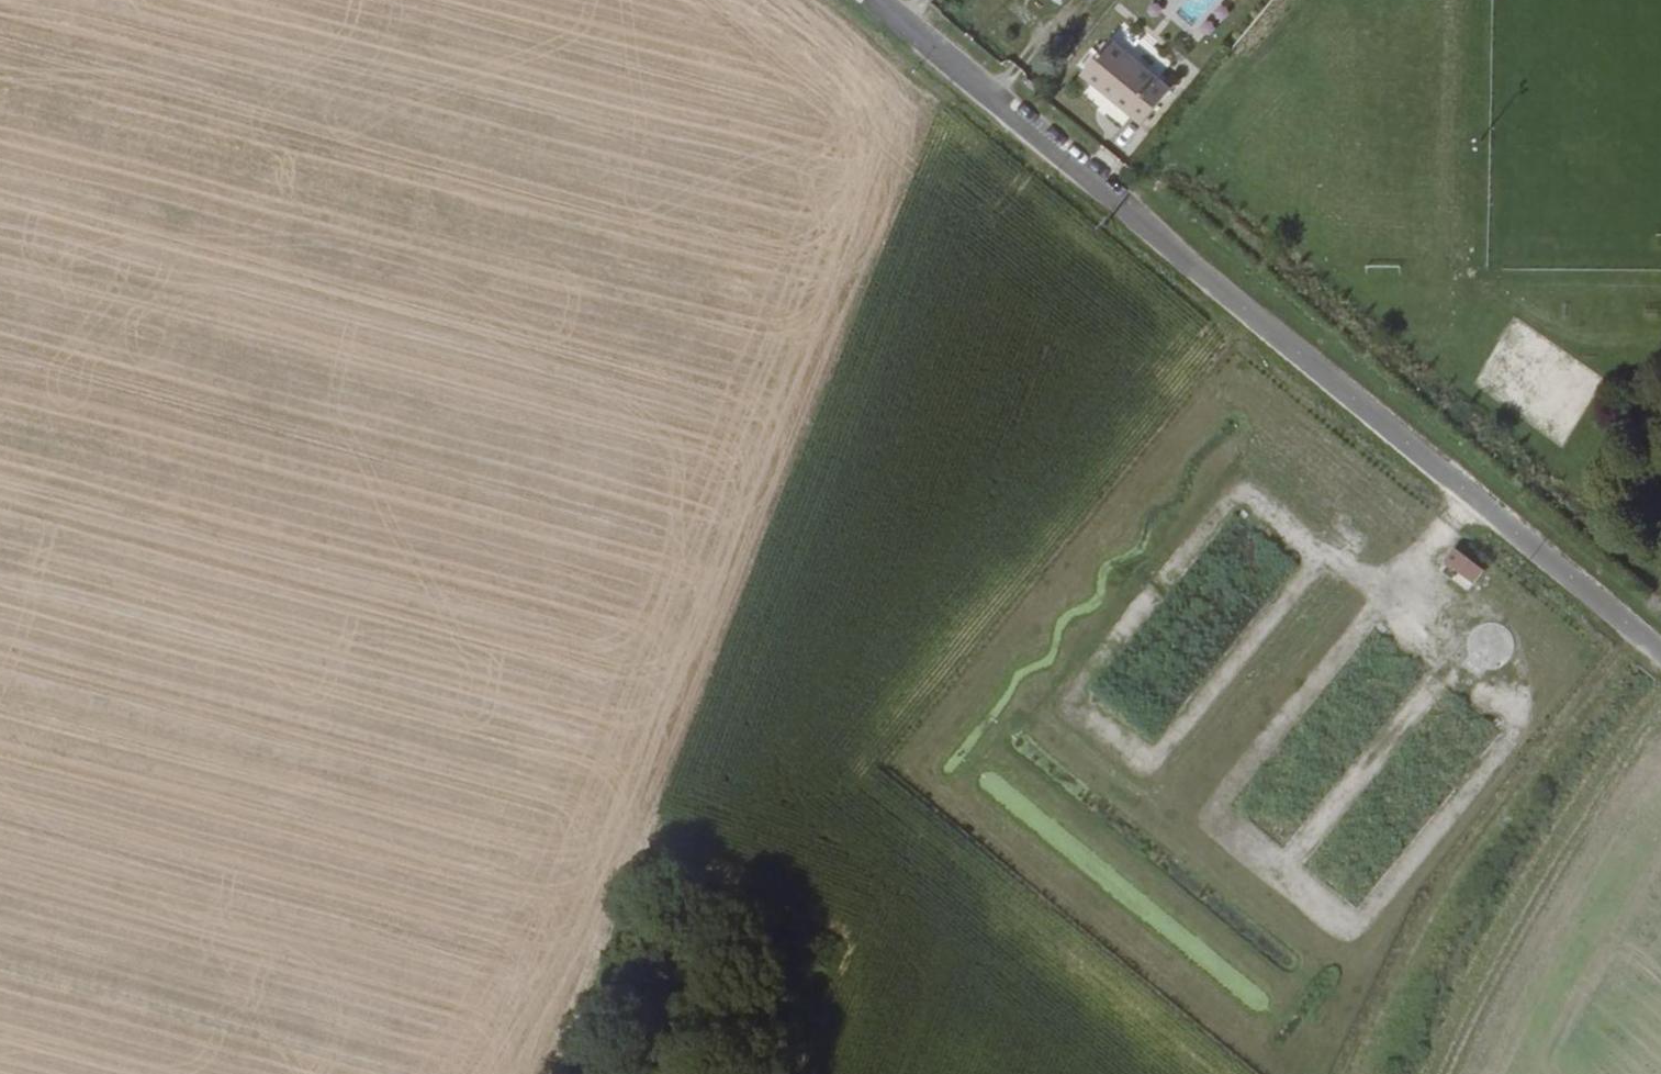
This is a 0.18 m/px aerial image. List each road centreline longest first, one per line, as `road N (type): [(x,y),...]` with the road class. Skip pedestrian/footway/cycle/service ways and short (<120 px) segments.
road 1 (tertiary): [(1660,653),(872,0)]

